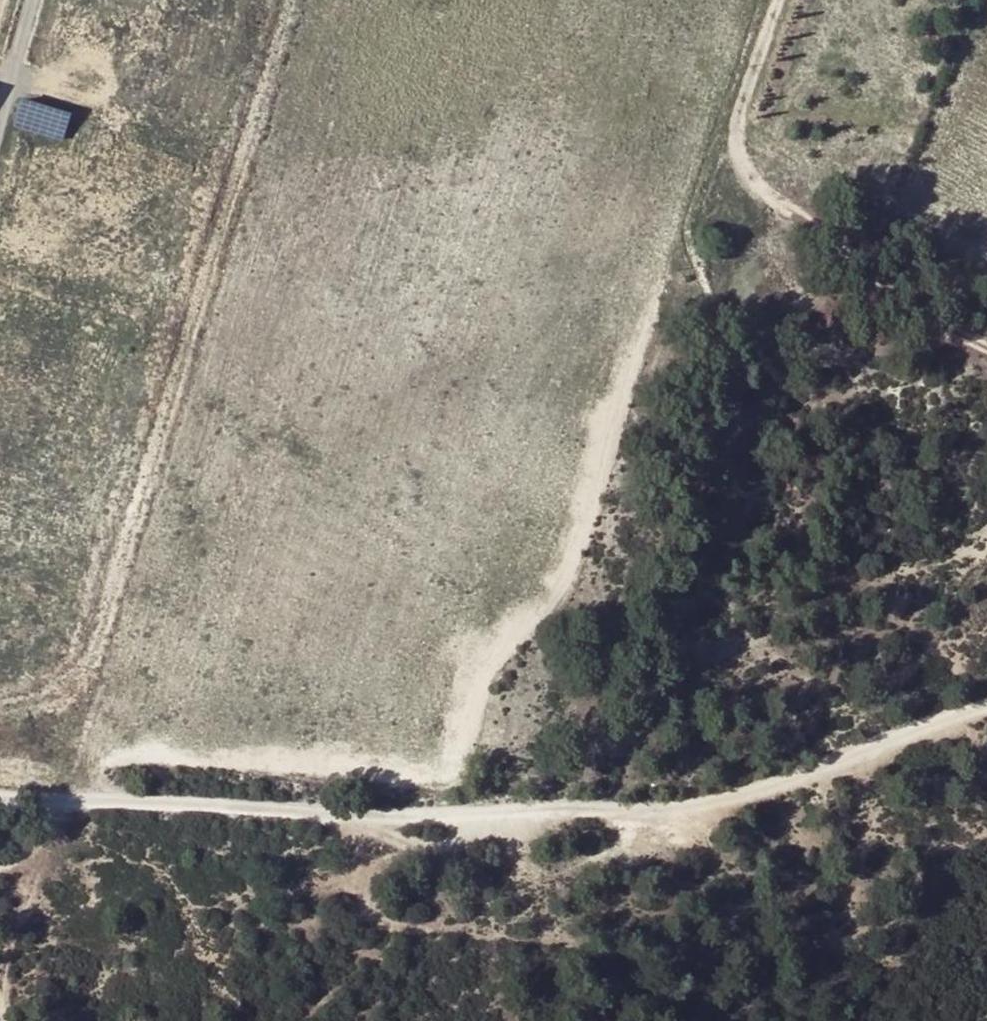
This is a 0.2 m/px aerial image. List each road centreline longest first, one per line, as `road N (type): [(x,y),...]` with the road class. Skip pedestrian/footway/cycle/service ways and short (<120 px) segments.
road 1 (unclassified): [(986,721),(827,774),(633,819),(268,830),(0,800)]

